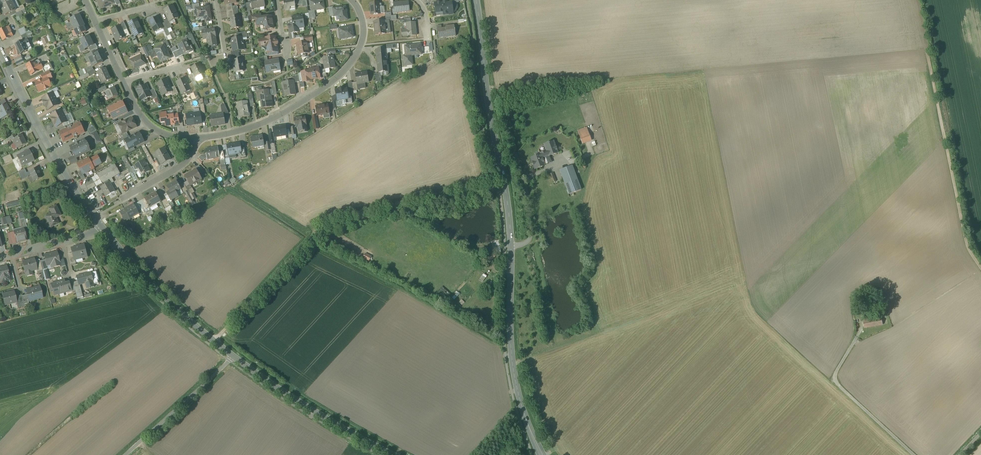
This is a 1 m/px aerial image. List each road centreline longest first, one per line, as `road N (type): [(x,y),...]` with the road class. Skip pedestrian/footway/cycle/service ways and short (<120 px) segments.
road 1 (tertiary): [(476,0),(508,210),(512,363),(542,454)]
road 2 (residential): [(200,138),(273,119),(340,75),(364,34),(351,0)]
road 3 (tertiary): [(0,51),(101,227)]
road 4 (tertiary): [(101,227),(158,292),(233,358)]
road 5 (tertiary): [(233,358),(391,454)]
road 6 (unclassified): [(233,358),(125,454)]
road 7 (track): [(214,342),(307,243)]

